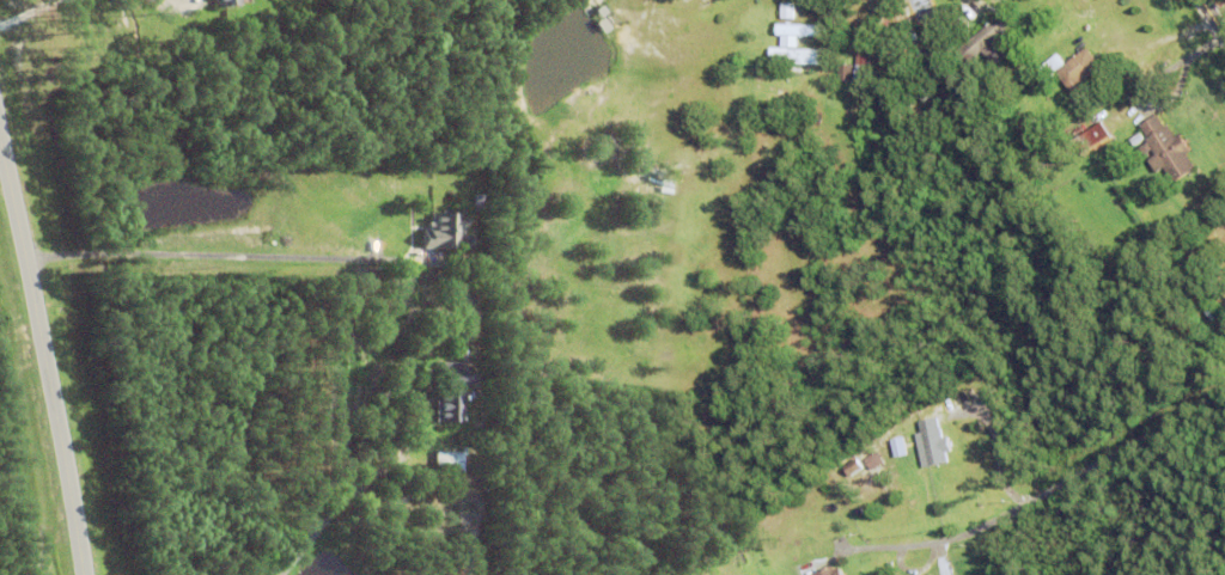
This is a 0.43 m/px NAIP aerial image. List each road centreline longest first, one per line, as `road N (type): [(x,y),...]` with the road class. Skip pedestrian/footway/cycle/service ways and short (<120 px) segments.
road 1 (tertiary): [(0,114),(85,574)]
road 2 (residential): [(1224,393),(998,519),(876,574)]

